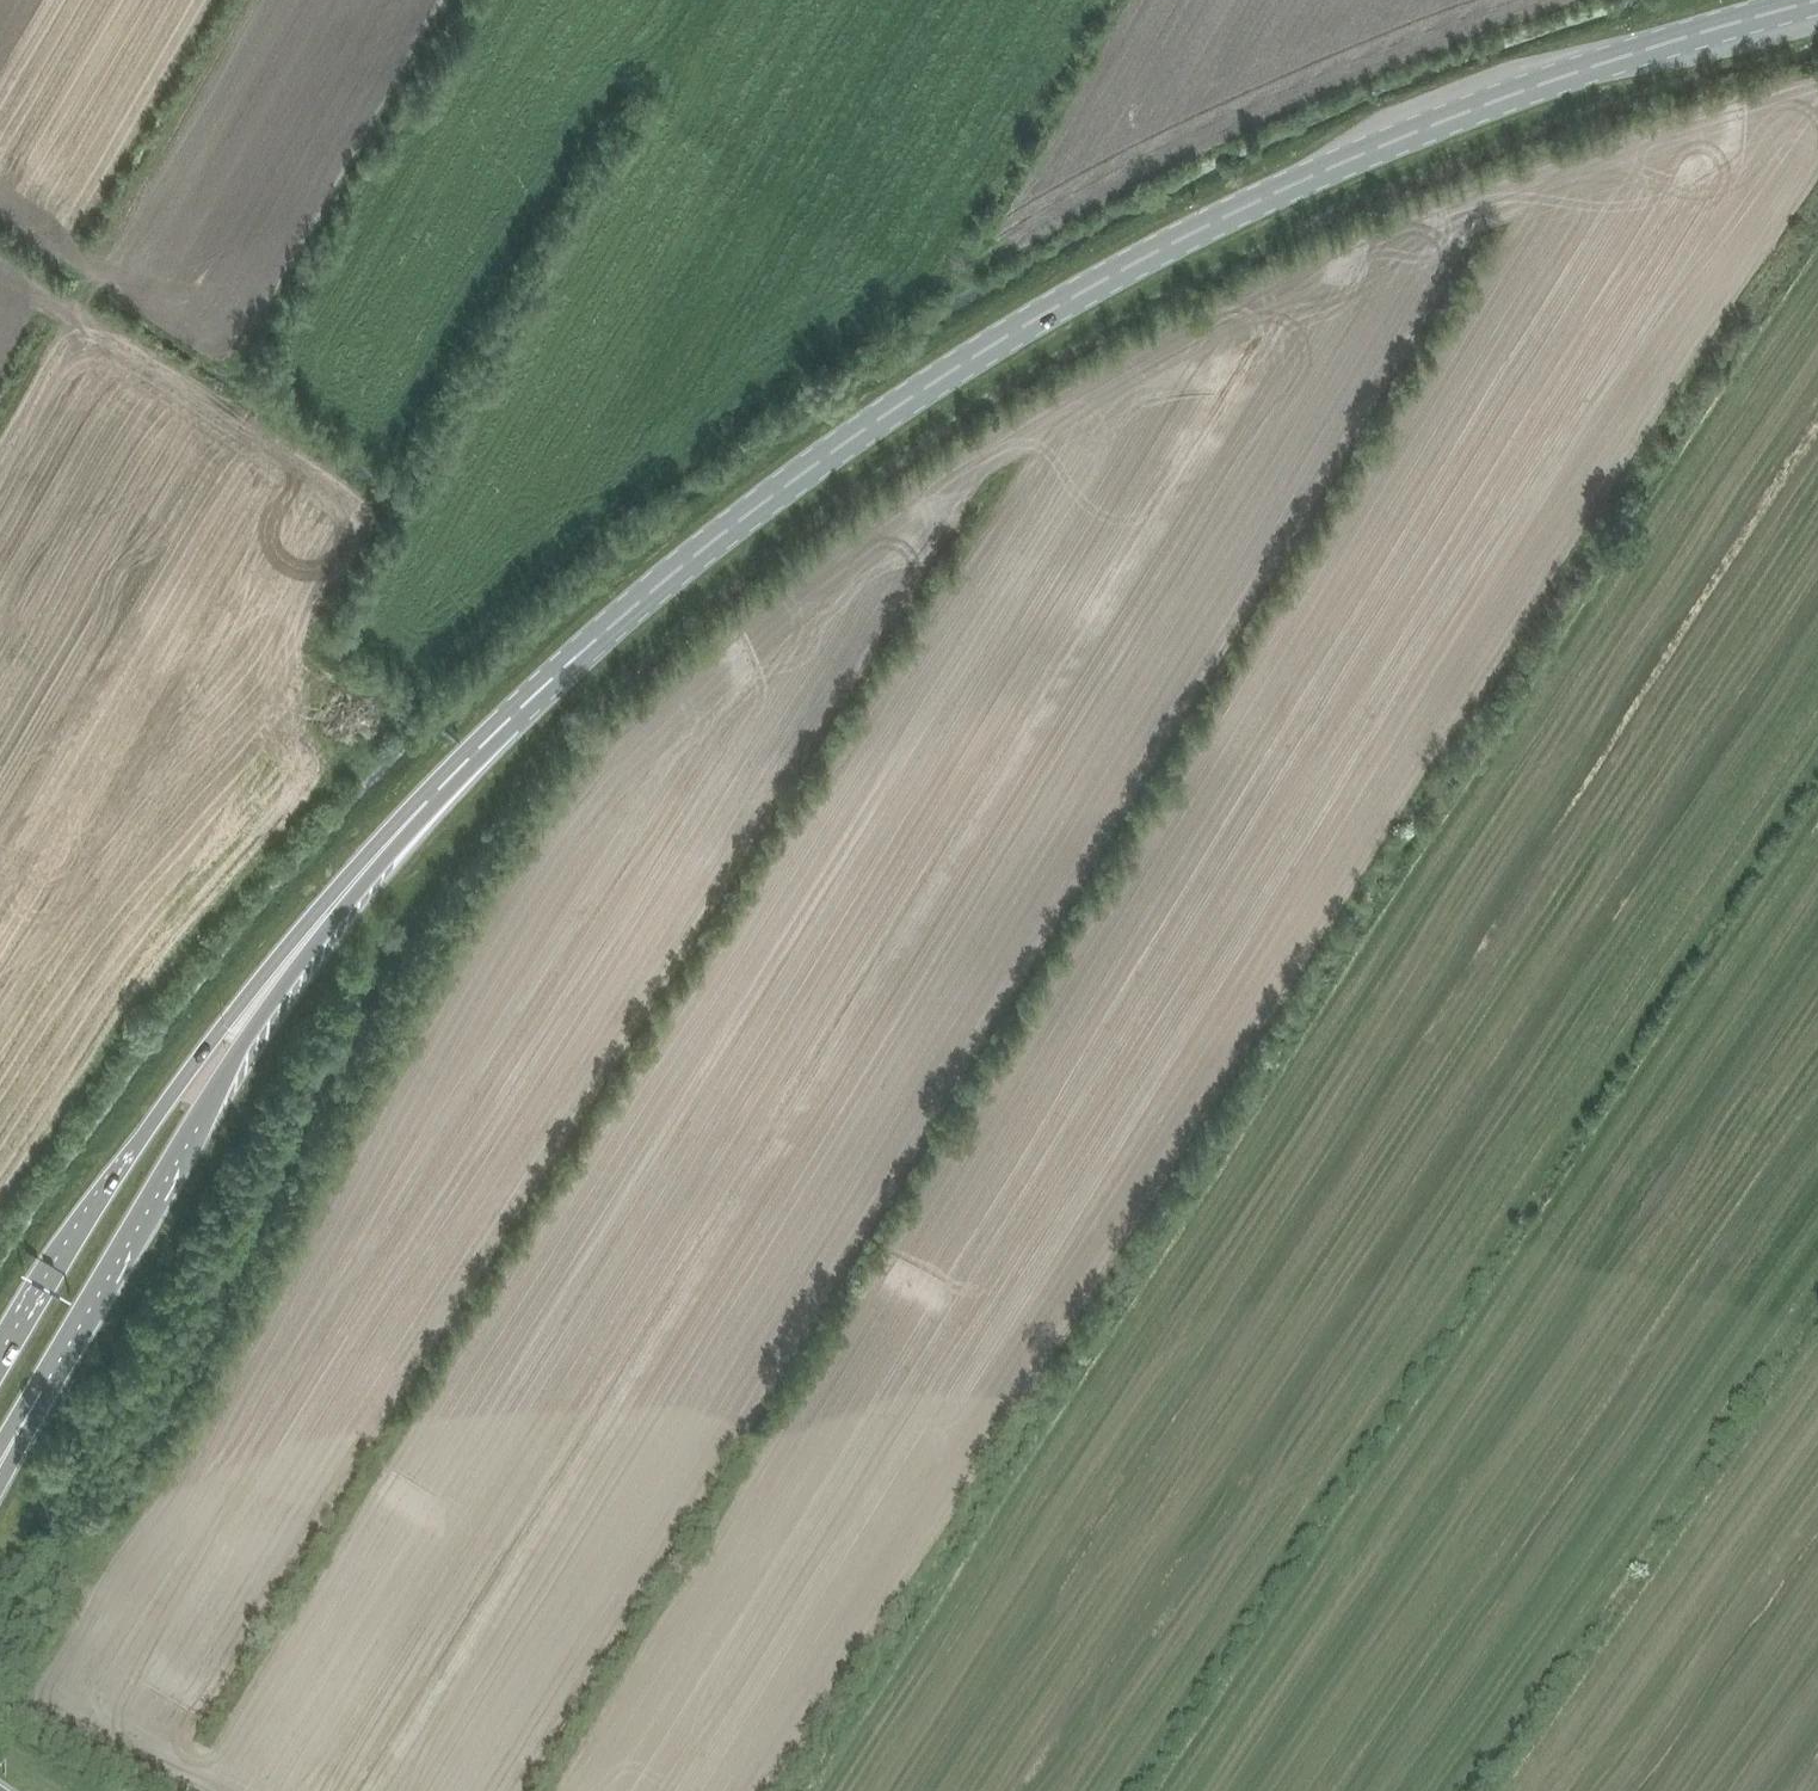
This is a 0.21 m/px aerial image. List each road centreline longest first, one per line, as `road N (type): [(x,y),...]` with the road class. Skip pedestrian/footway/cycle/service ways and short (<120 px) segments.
road 1 (primary): [(287,966),(446,782),(575,658),(798,476),(1028,322),(1185,237),(1434,123),(1586,68),(1817,2)]
road 2 (primary): [(0,1450),(287,966)]
road 3 (primary): [(287,966),(213,1038),(86,1223),(0,1368)]

